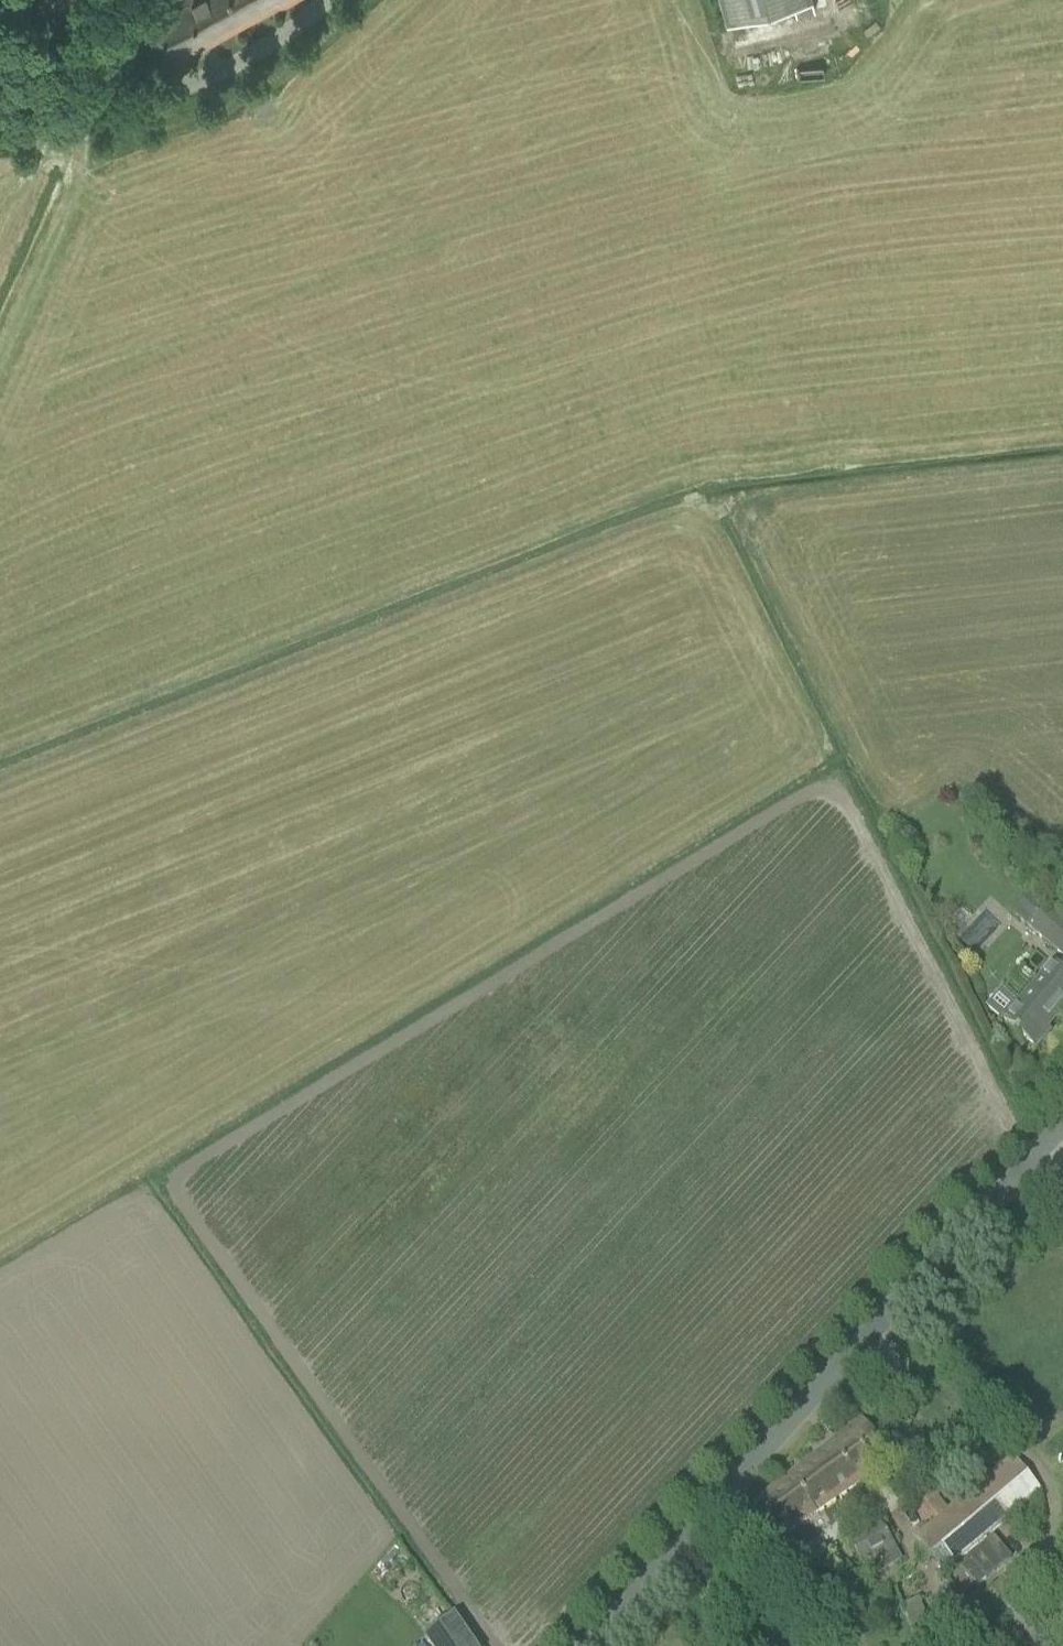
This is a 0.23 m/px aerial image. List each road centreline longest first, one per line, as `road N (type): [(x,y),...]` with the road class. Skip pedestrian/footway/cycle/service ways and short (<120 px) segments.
road 1 (unclassified): [(589,1645),(1062,1115)]
road 2 (unclassified): [(0,135),(151,101),(219,76),(329,0)]

